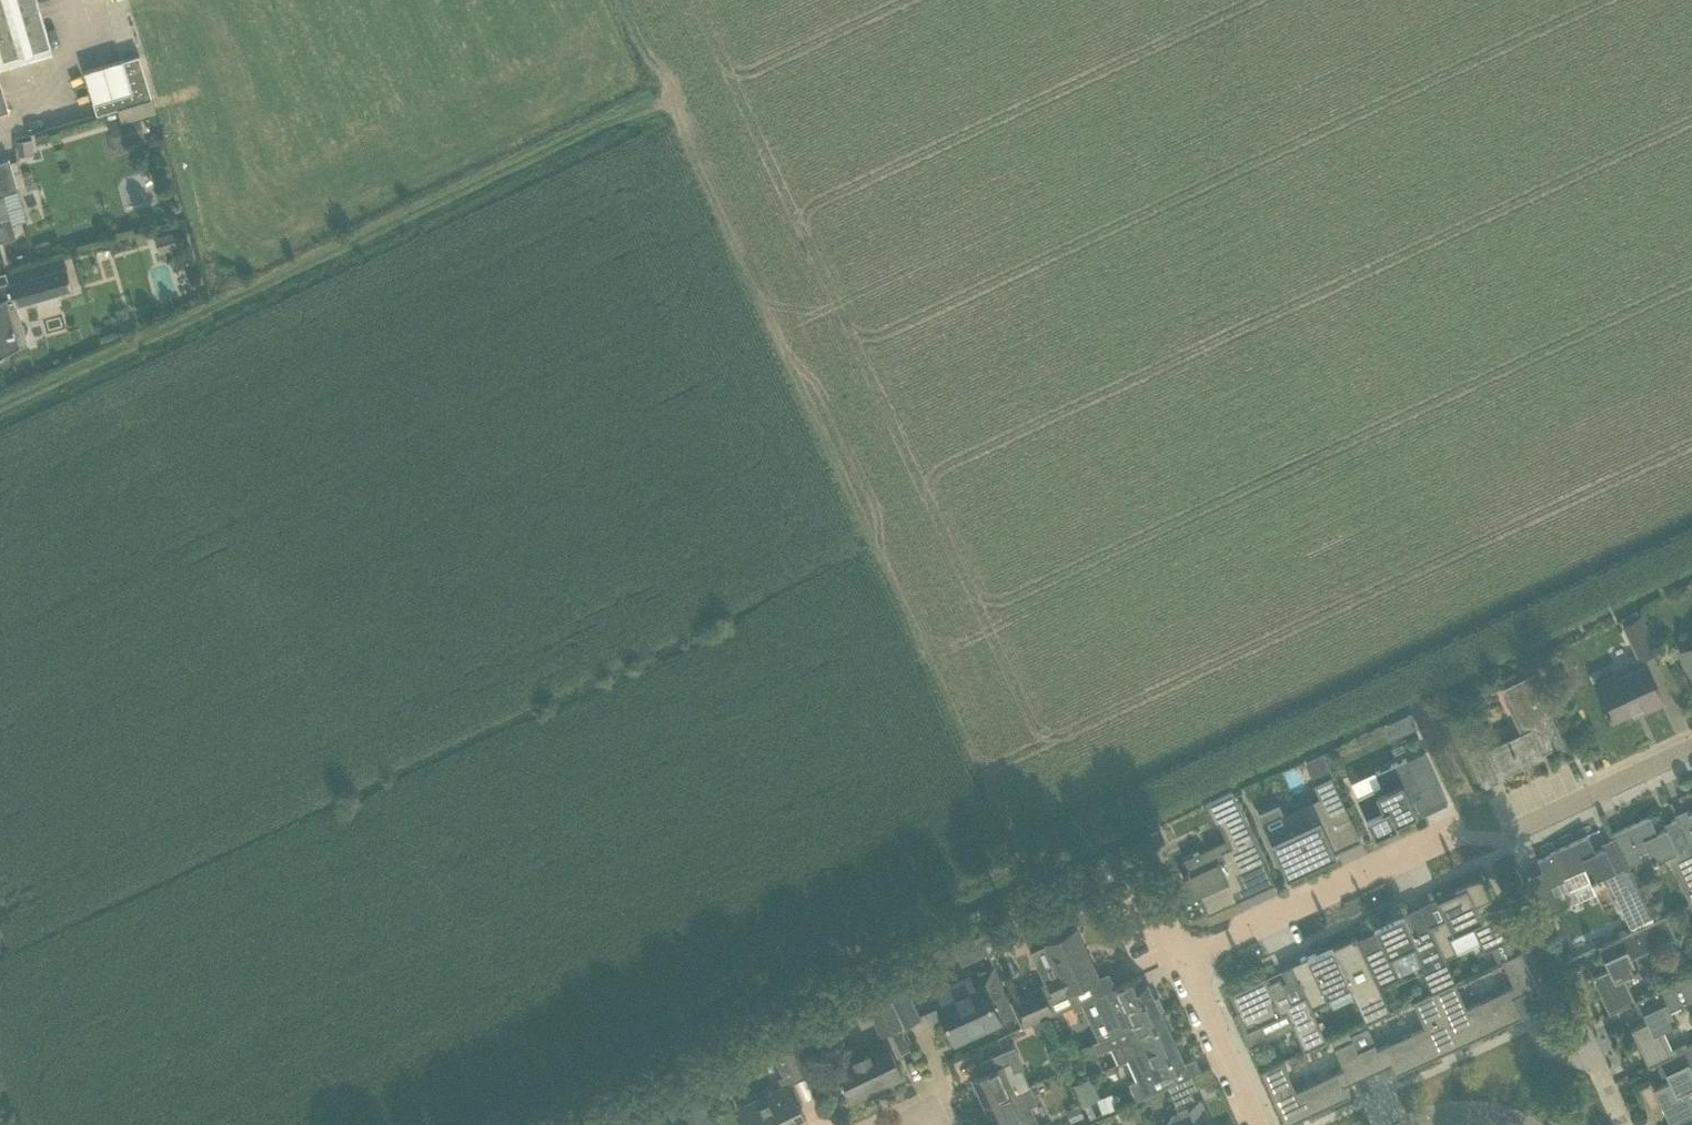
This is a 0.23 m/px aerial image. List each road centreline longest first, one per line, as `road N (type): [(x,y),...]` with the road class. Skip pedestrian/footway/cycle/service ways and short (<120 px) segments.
road 1 (residential): [(1184,960),(1458,835),(1510,839)]
road 2 (residential): [(1691,752),(1510,839)]
road 3 (residential): [(1259,1124),(1184,960)]

